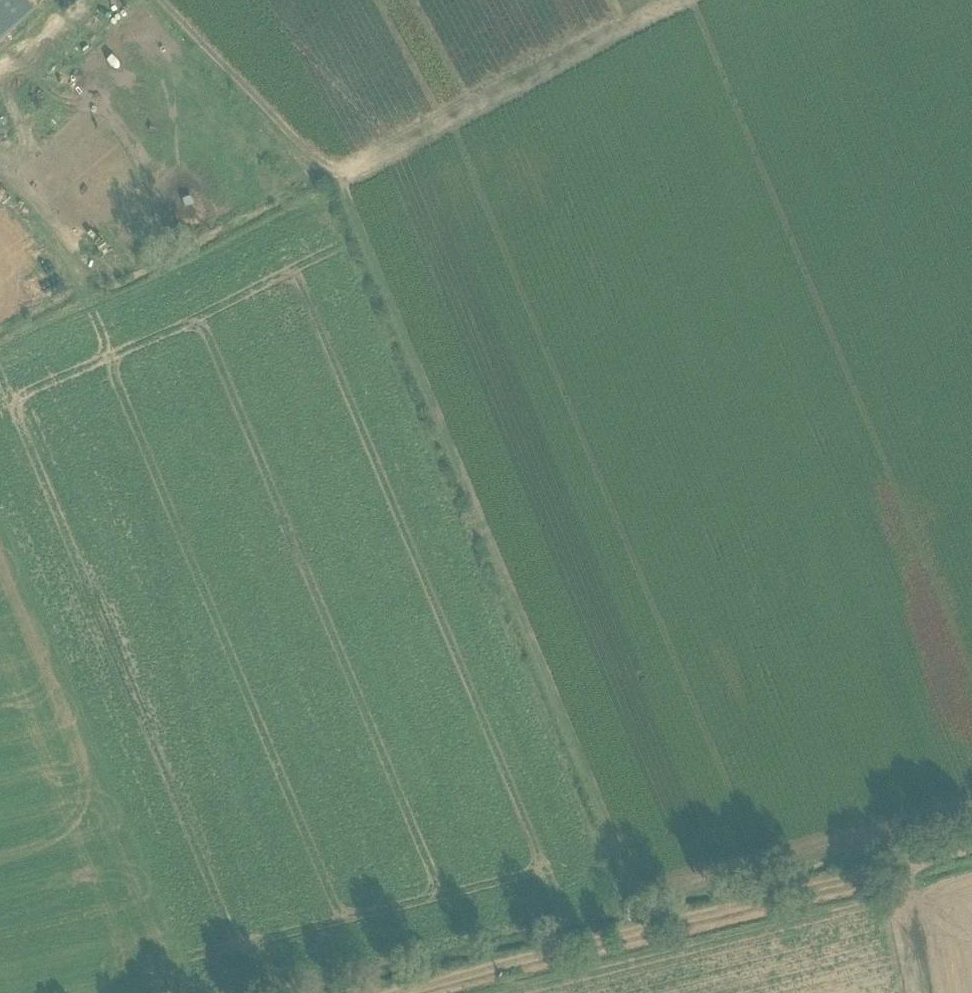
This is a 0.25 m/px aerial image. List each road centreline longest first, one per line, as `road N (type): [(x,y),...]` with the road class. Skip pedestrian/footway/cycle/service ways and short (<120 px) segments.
road 1 (track): [(912,992),(698,0)]
road 2 (track): [(372,992),(971,844)]

